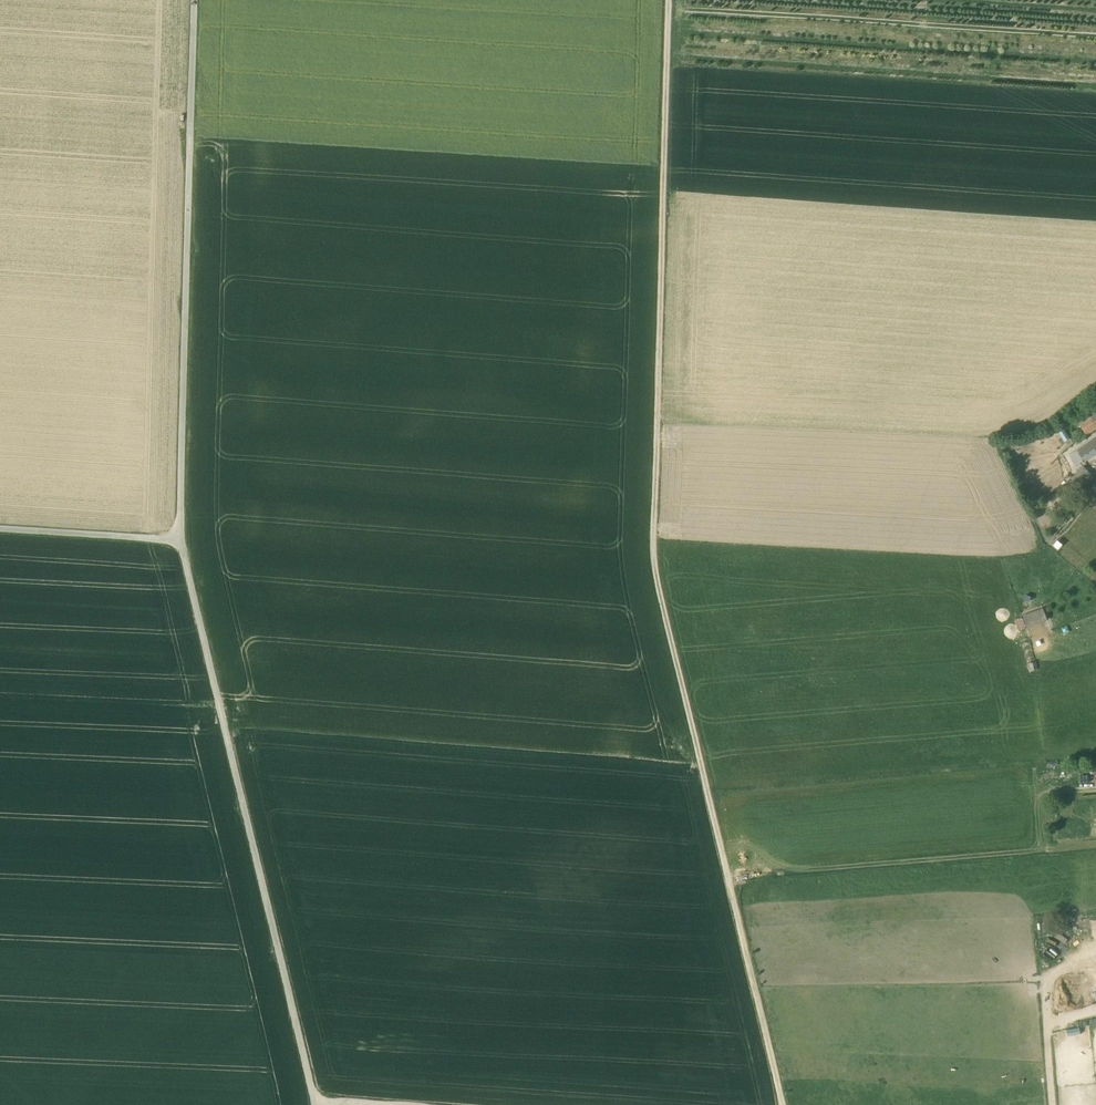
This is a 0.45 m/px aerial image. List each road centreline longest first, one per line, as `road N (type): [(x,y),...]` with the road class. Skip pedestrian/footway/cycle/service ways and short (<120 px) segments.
road 1 (track): [(194,0),(179,540),(315,1104)]
road 2 (track): [(782,1104),(654,567),(670,0)]
road 3 (track): [(1095,957),(1045,962),(1054,1104)]
road 4 (track): [(179,540),(0,529)]

